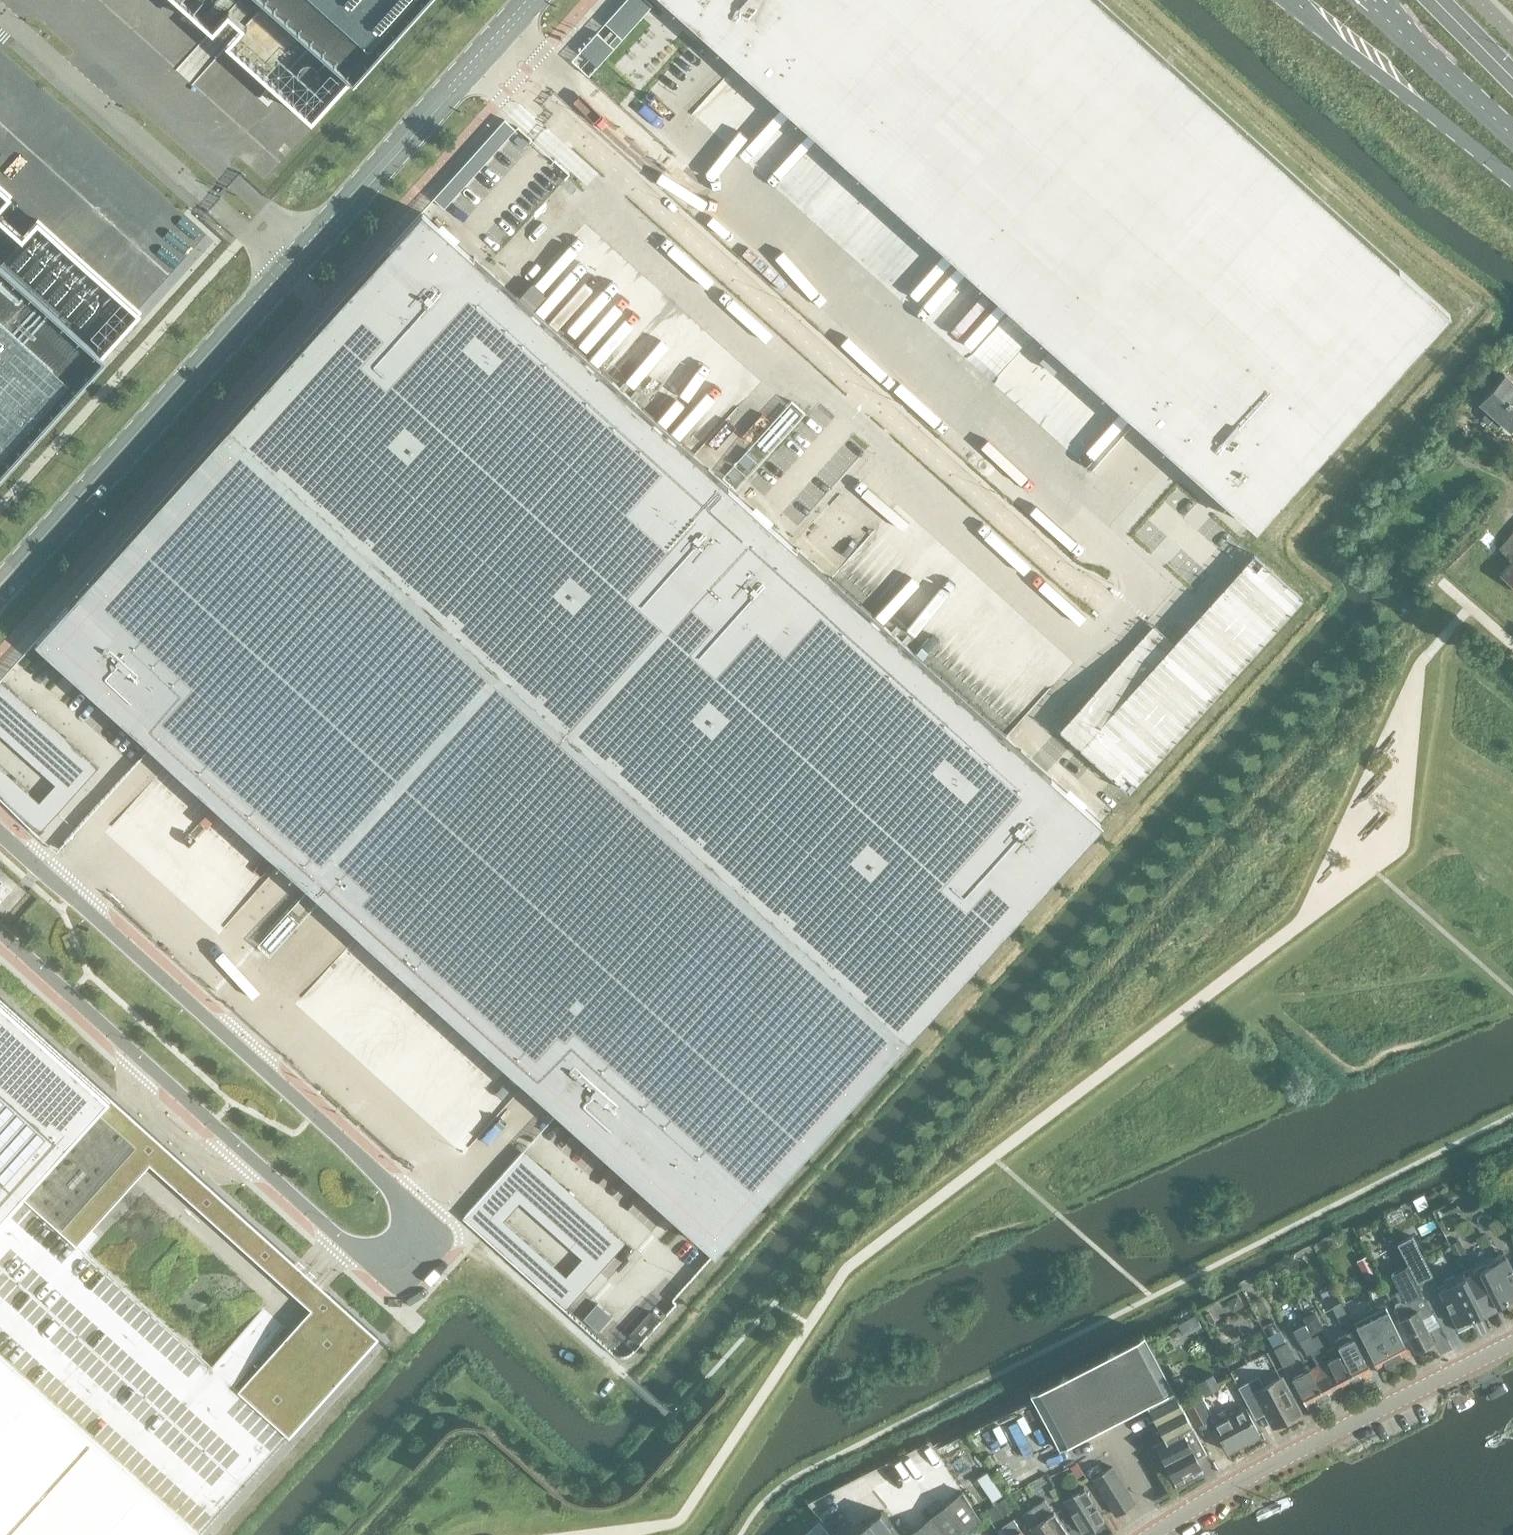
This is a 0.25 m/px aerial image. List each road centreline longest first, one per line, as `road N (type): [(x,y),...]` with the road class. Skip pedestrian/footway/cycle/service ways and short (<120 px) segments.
road 1 (unclassified): [(0,934),(368,1261),(414,1211),(0,832)]
road 2 (secondary): [(531,0),(0,578)]
road 3 (tertiary): [(1148,1534),(1512,1344)]
road 4 (secondary): [(1286,0),(1512,176)]
road 5 (secondary): [(1512,129),(1376,0)]

